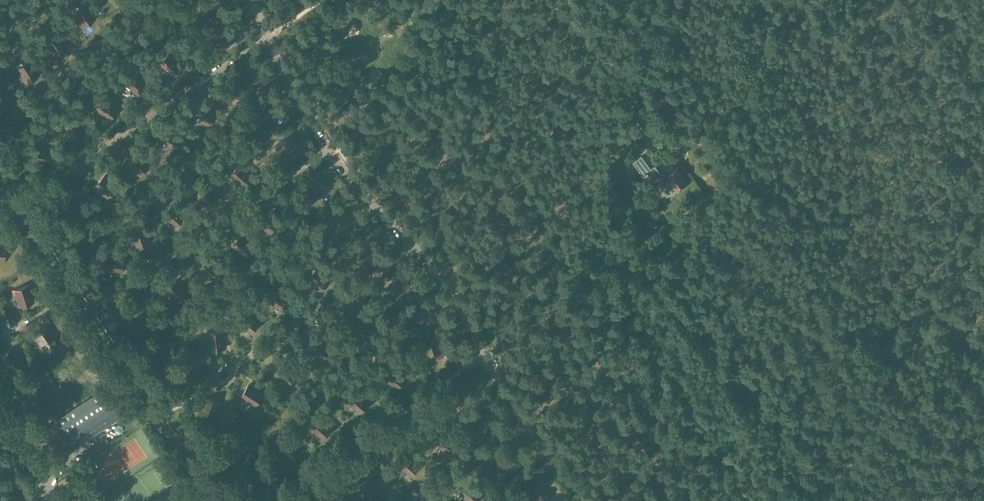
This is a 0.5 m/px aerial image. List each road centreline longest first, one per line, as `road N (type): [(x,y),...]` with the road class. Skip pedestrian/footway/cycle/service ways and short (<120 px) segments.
road 1 (unclassified): [(587,500),(524,425),(437,272),(328,151),(251,0)]
road 2 (track): [(545,0),(681,136),(715,153),(716,170),(699,173),(684,146)]

